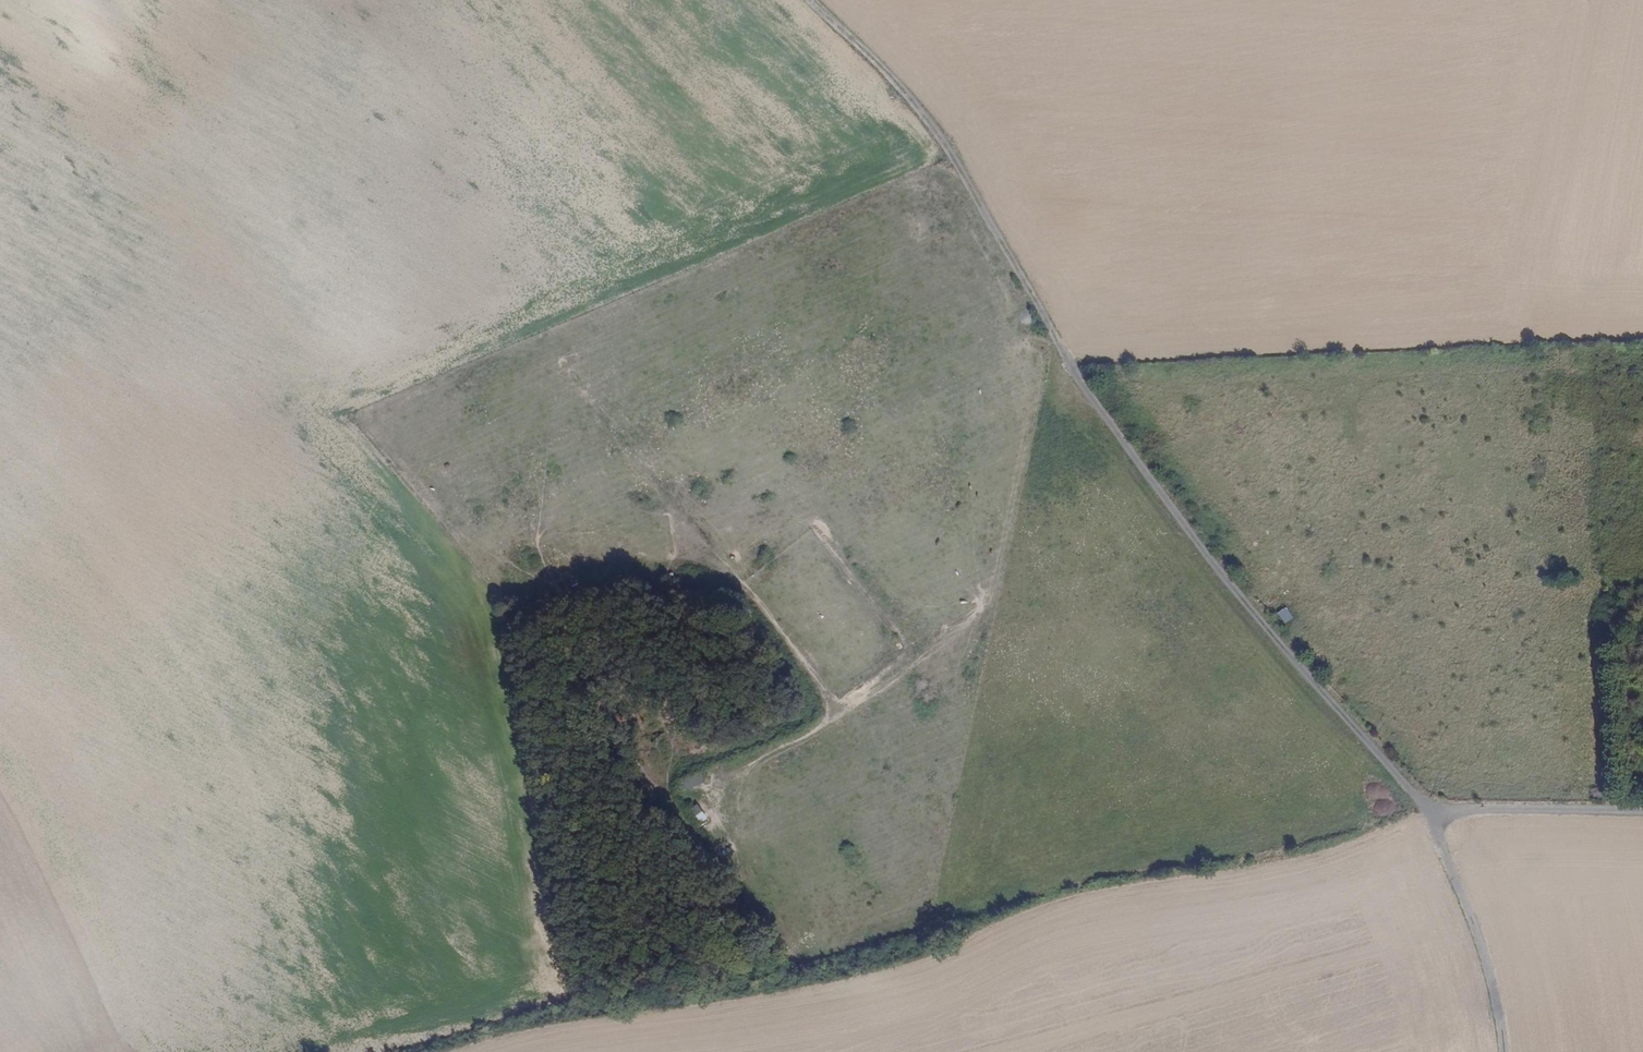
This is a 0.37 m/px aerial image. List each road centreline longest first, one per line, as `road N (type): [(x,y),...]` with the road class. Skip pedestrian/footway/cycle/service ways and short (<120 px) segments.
road 1 (track): [(1433,820),(1264,620),(1076,375),(943,137),(817,0)]
road 2 (track): [(1504,1051),(1491,978),(1433,820)]
road 3 (track): [(1642,815),(1454,810),(1433,820)]

